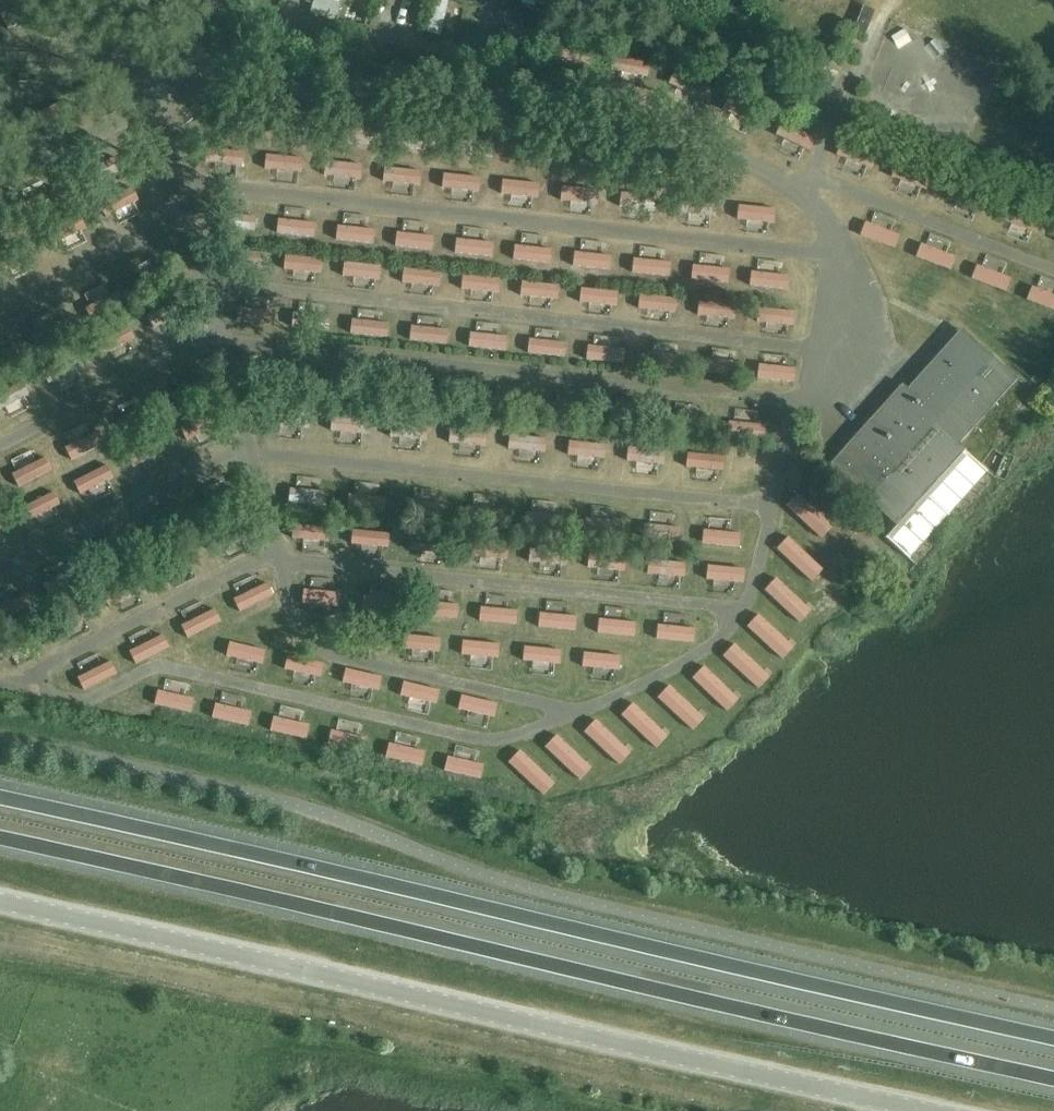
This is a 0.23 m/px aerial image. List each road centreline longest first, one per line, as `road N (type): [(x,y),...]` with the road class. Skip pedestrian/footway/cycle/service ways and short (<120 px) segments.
road 1 (trunk): [(0,837),(1053,1080)]
road 2 (trunk): [(1053,1039),(0,798)]
road 3 (unclassified): [(0,901),(929,1110)]

